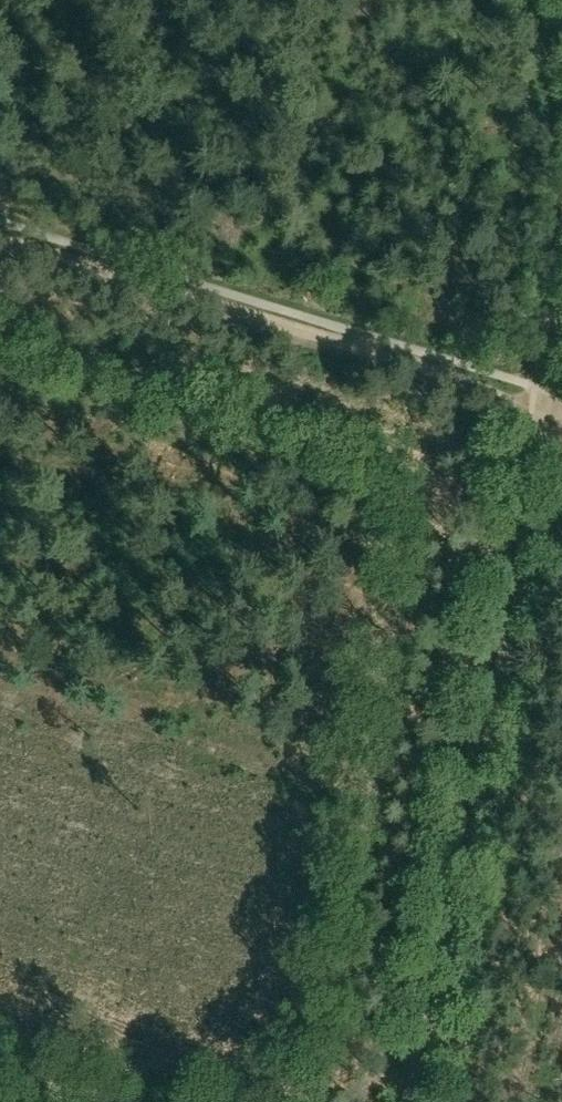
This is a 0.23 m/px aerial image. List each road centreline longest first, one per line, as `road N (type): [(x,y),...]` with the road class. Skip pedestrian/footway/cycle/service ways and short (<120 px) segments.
road 1 (track): [(426,1101),(551,408)]
road 2 (track): [(452,474),(328,1101)]
road 3 (track): [(551,408),(0,235)]

